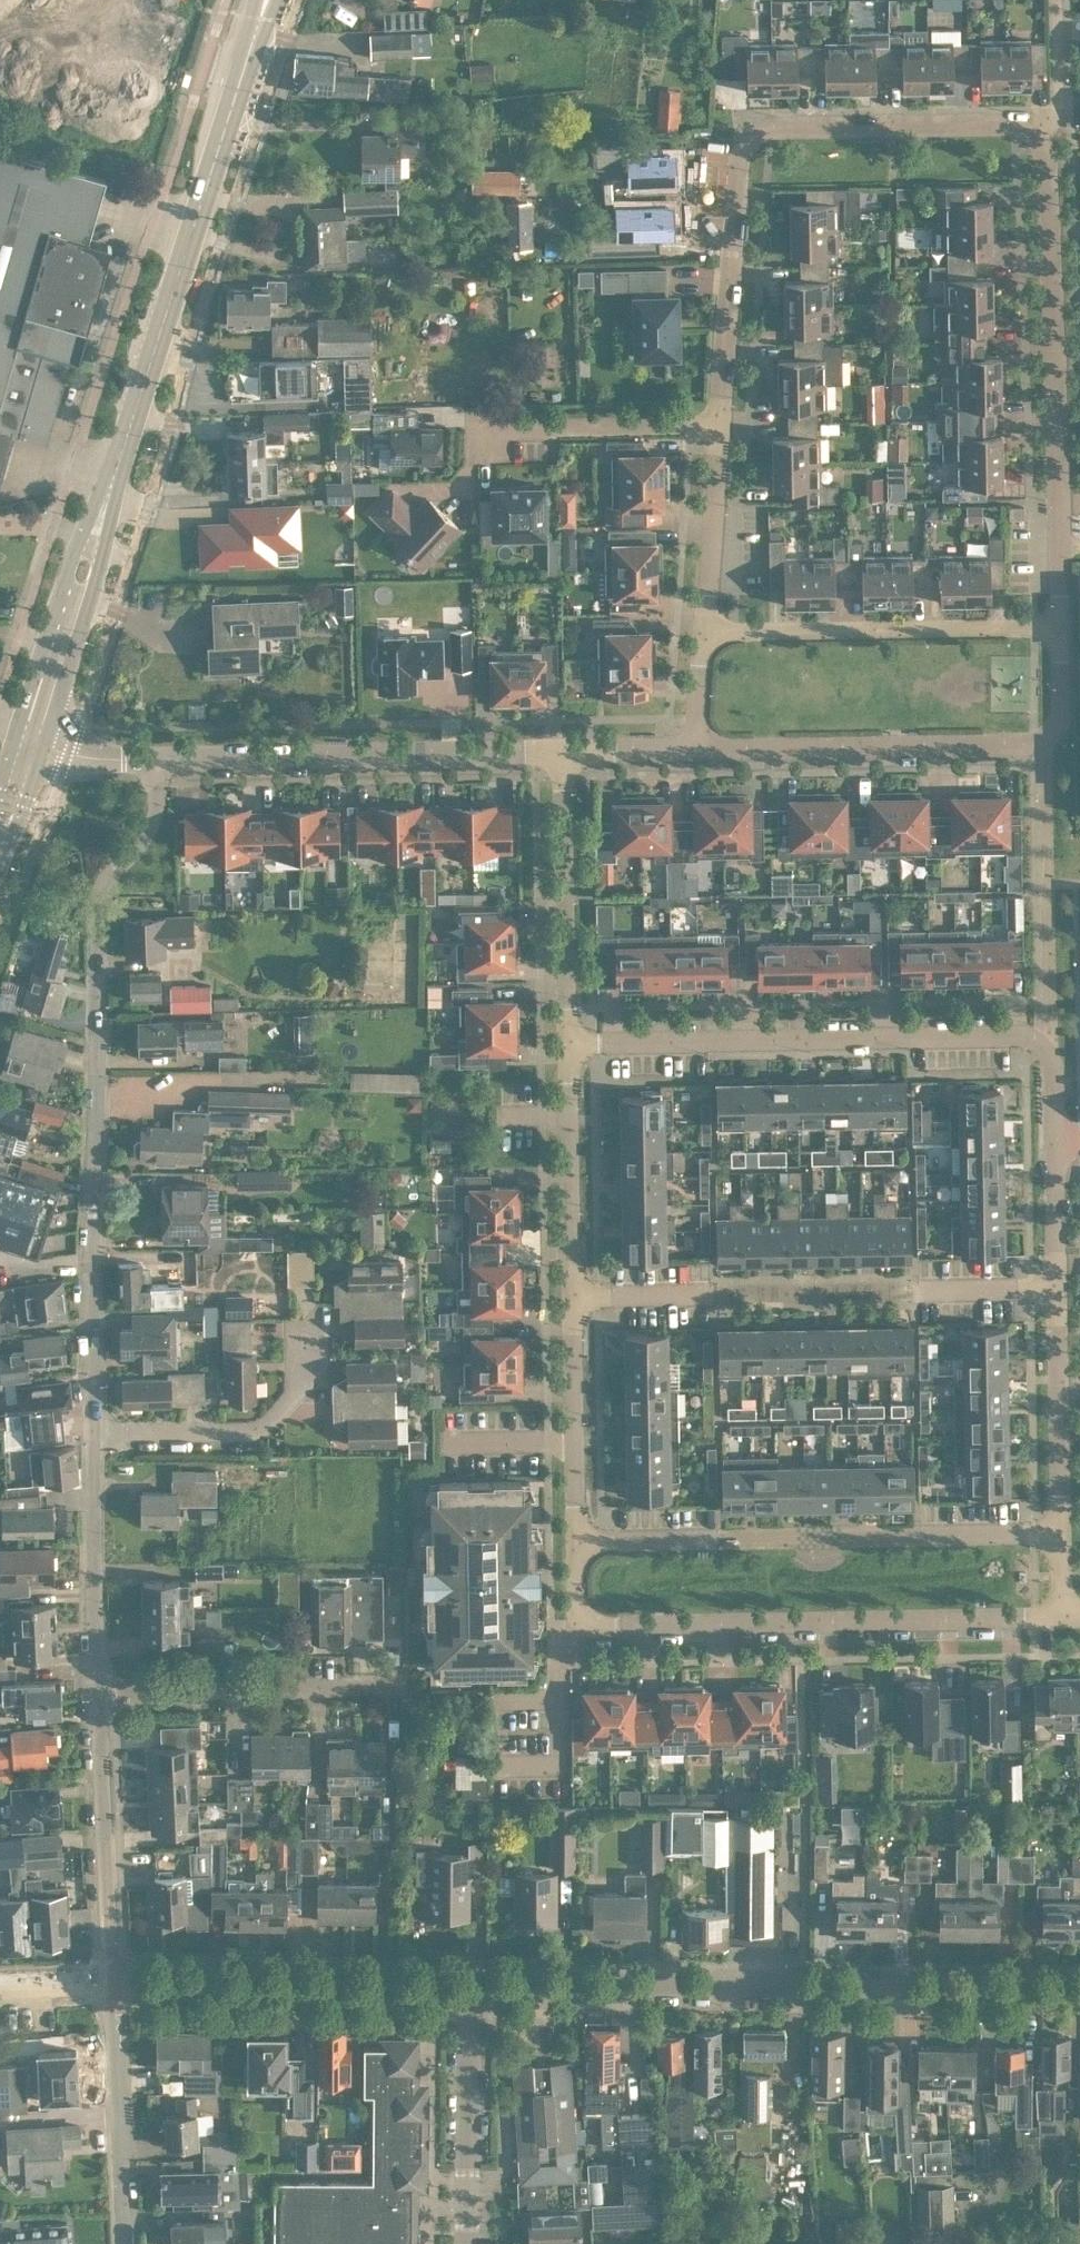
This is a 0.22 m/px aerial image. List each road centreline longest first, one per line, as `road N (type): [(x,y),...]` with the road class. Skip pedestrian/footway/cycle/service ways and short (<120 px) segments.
road 1 (residential): [(97,1426),(100,899),(155,819),(157,757)]
road 2 (primary): [(65,626),(249,23)]
road 3 (unclassified): [(1079,1989),(467,1984)]
road 4 (residential): [(1056,629),(1047,122)]
road 5 (residential): [(568,1040),(1009,1032),(1034,1037),(1050,1056)]
road 6 (residential): [(575,1622),(1058,1612)]
road 7 (residential): [(693,747),(1040,740),(1058,720),(1056,629)]
road 8 (residential): [(560,753),(157,757)]
road 9 (unclassified): [(467,1984),(116,1982)]
road 10 (residential): [(1056,629),(707,630)]
road 11 (unclassified): [(1047,122),(768,125),(742,142)]
road 12 (residential): [(116,1982),(98,1690)]
road 13 (residential): [(568,1040),(560,753)]
road 14 (residential): [(719,424),(742,142)]
road 15 (residential): [(98,1690),(374,1685)]
road 16 (residential): [(98,1690),(97,1426)]
road 17 (residential): [(124,2243),(116,1982)]
road 18 (residential): [(467,2243),(467,1984)]
road 19 (residential): [(575,1294),(568,1040)]
road 20 (residential): [(97,1426),(252,1428),(269,1418),(313,1357)]
road 21 (residential): [(1058,1531),(1052,1287)]
road 22 (residential): [(576,1538),(575,1294)]
road 23 (unclassified): [(481,430),(719,424)]
road 24 (residential): [(1052,1287),(1050,1056)]
road 25 (residential): [(707,630),(719,424)]
road 26 (residential): [(576,1538),(719,1538)]
road 27 (residential): [(575,1294),(717,1291)]
road 28 (residential): [(914,1290),(1052,1287)]
road 29 (residential): [(922,1532),(1058,1531)]
road 30 (residential): [(560,753),(693,747)]
road 31 (primary): [(65,626),(38,656),(12,736)]
road 32 (primary): [(42,745),(67,659),(65,626)]

